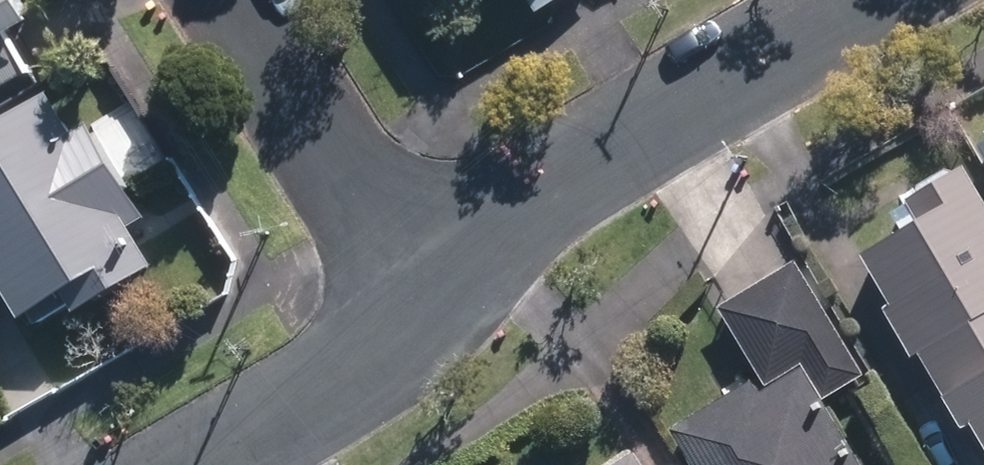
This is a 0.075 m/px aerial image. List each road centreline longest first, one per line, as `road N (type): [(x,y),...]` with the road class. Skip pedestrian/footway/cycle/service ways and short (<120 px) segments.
road 1 (residential): [(862,0),(551,181),(461,249),(421,293)]
road 2 (residential): [(421,293),(238,0)]
road 3 (residential): [(421,293),(316,398),(201,464)]

